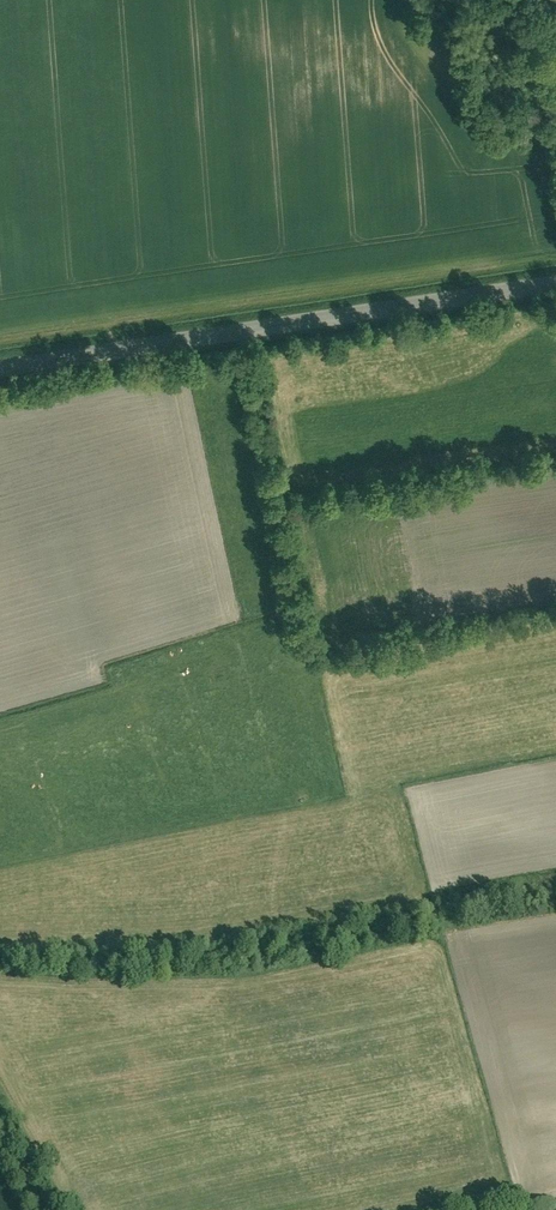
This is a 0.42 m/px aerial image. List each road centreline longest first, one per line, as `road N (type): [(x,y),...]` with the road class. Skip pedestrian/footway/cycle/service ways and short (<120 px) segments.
road 1 (unclassified): [(0,368),(555,285)]

